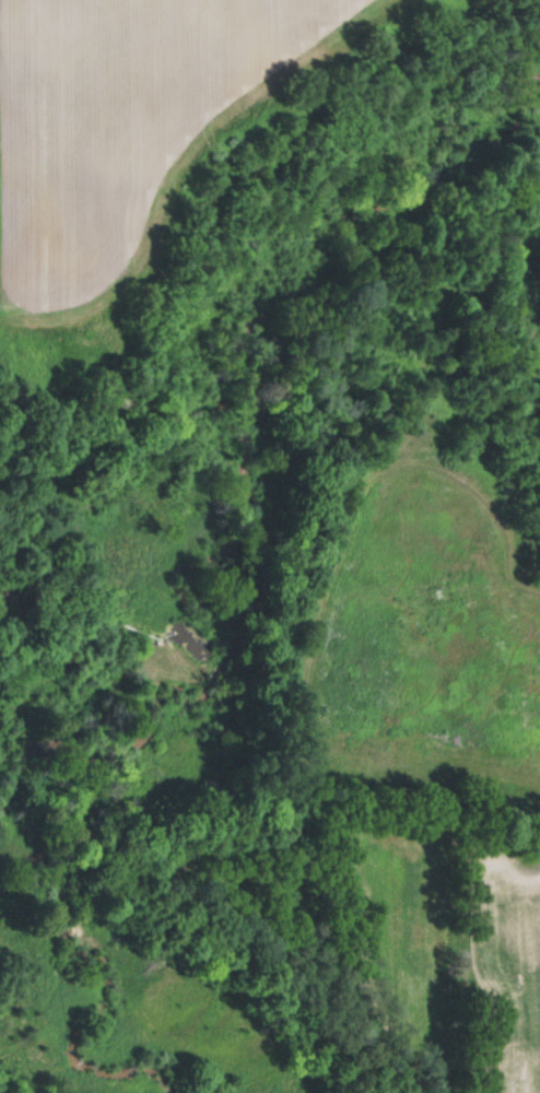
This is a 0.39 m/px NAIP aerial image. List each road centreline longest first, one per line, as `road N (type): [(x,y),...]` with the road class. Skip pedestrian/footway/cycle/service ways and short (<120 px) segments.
road 1 (residential): [(539,811),(164,806)]

